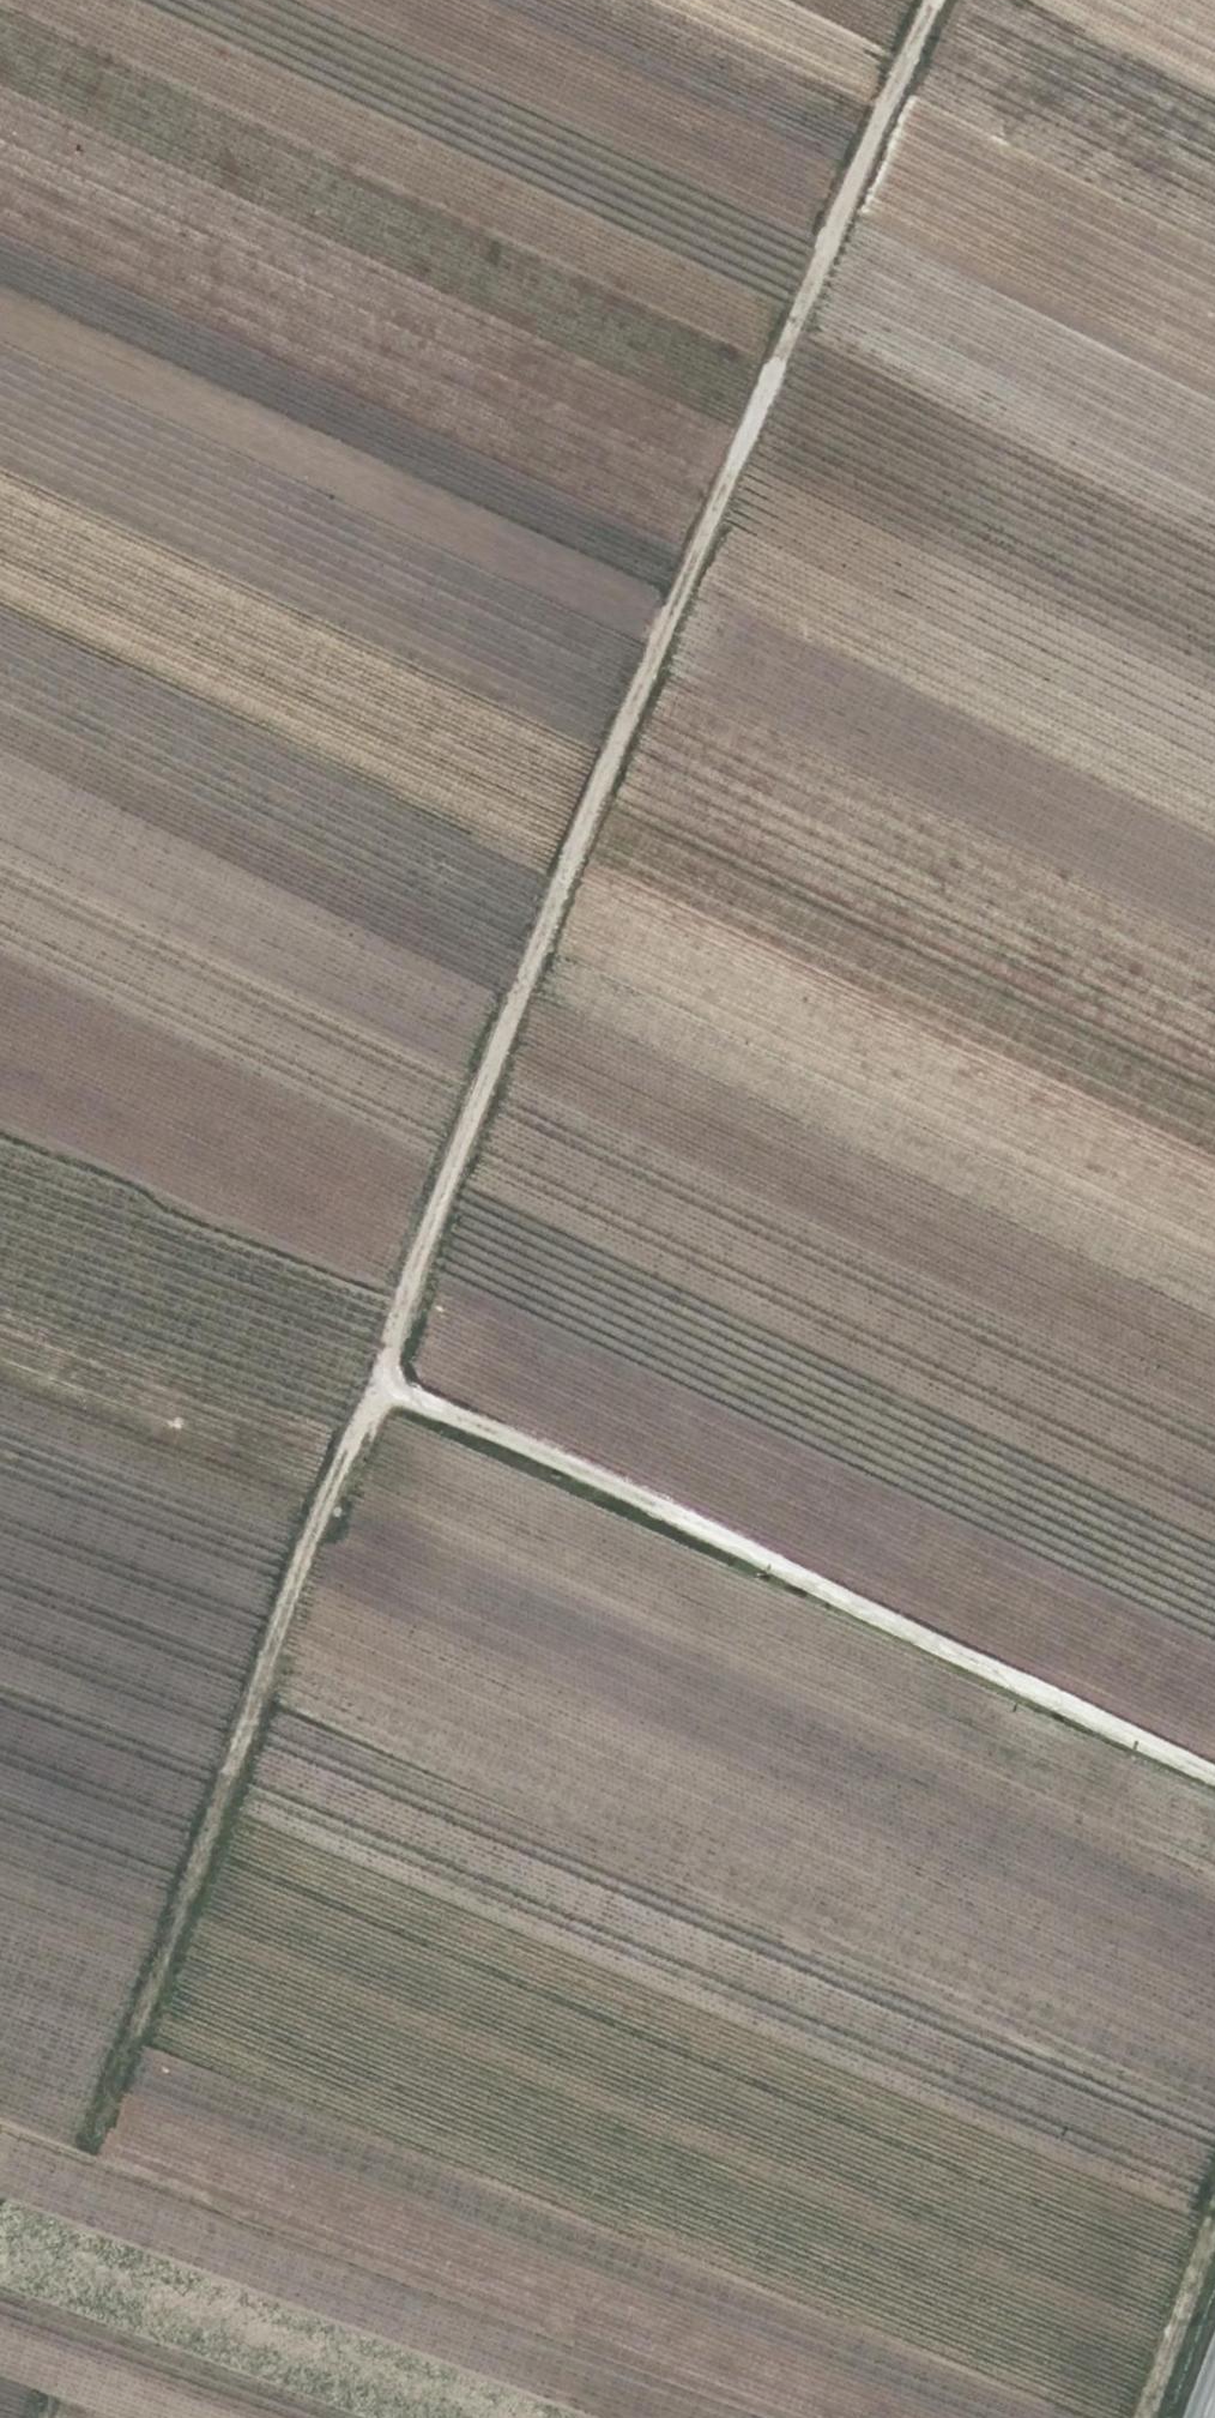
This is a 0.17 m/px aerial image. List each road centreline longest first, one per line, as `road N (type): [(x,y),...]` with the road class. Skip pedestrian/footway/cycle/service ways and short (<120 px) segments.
road 1 (track): [(77,2150),(299,1546),(373,1379),(445,1170),(586,811),(928,0)]
road 2 (track): [(373,1379),(566,1460),(1214,1777)]
road 3 (track): [(1136,2417),(1214,2207)]

